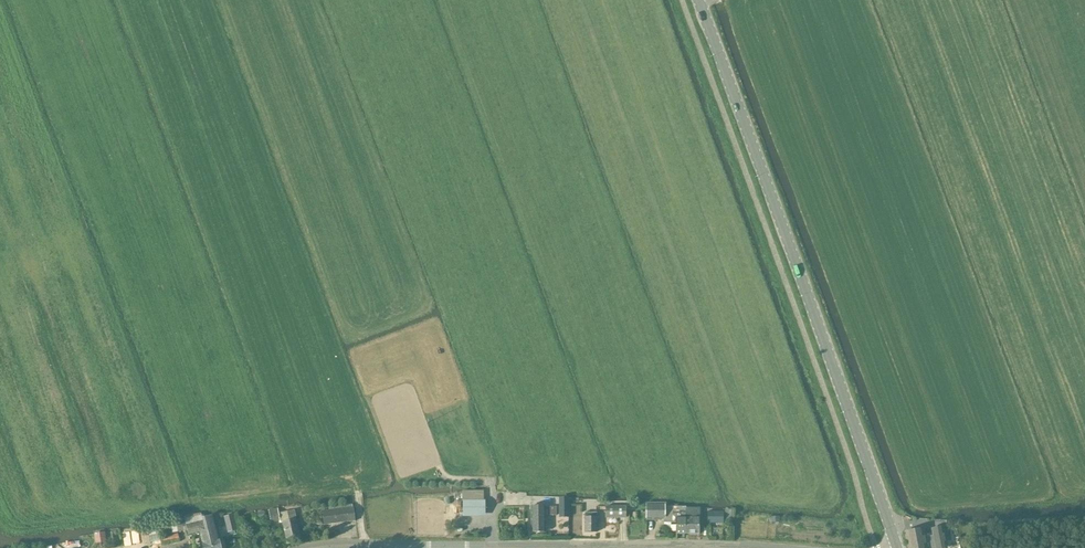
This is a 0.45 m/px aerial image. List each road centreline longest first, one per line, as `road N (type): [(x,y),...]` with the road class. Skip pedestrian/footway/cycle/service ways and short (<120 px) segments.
road 1 (tertiary): [(898,547),(699,0)]
road 2 (unclassified): [(770,547),(322,547)]

